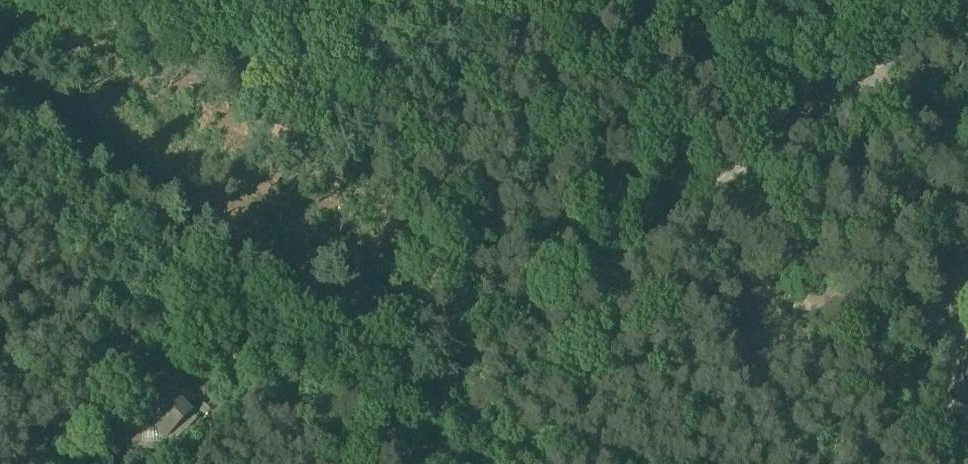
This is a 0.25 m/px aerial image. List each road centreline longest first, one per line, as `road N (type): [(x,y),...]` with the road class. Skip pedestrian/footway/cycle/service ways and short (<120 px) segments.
road 1 (track): [(967,130),(846,89)]

